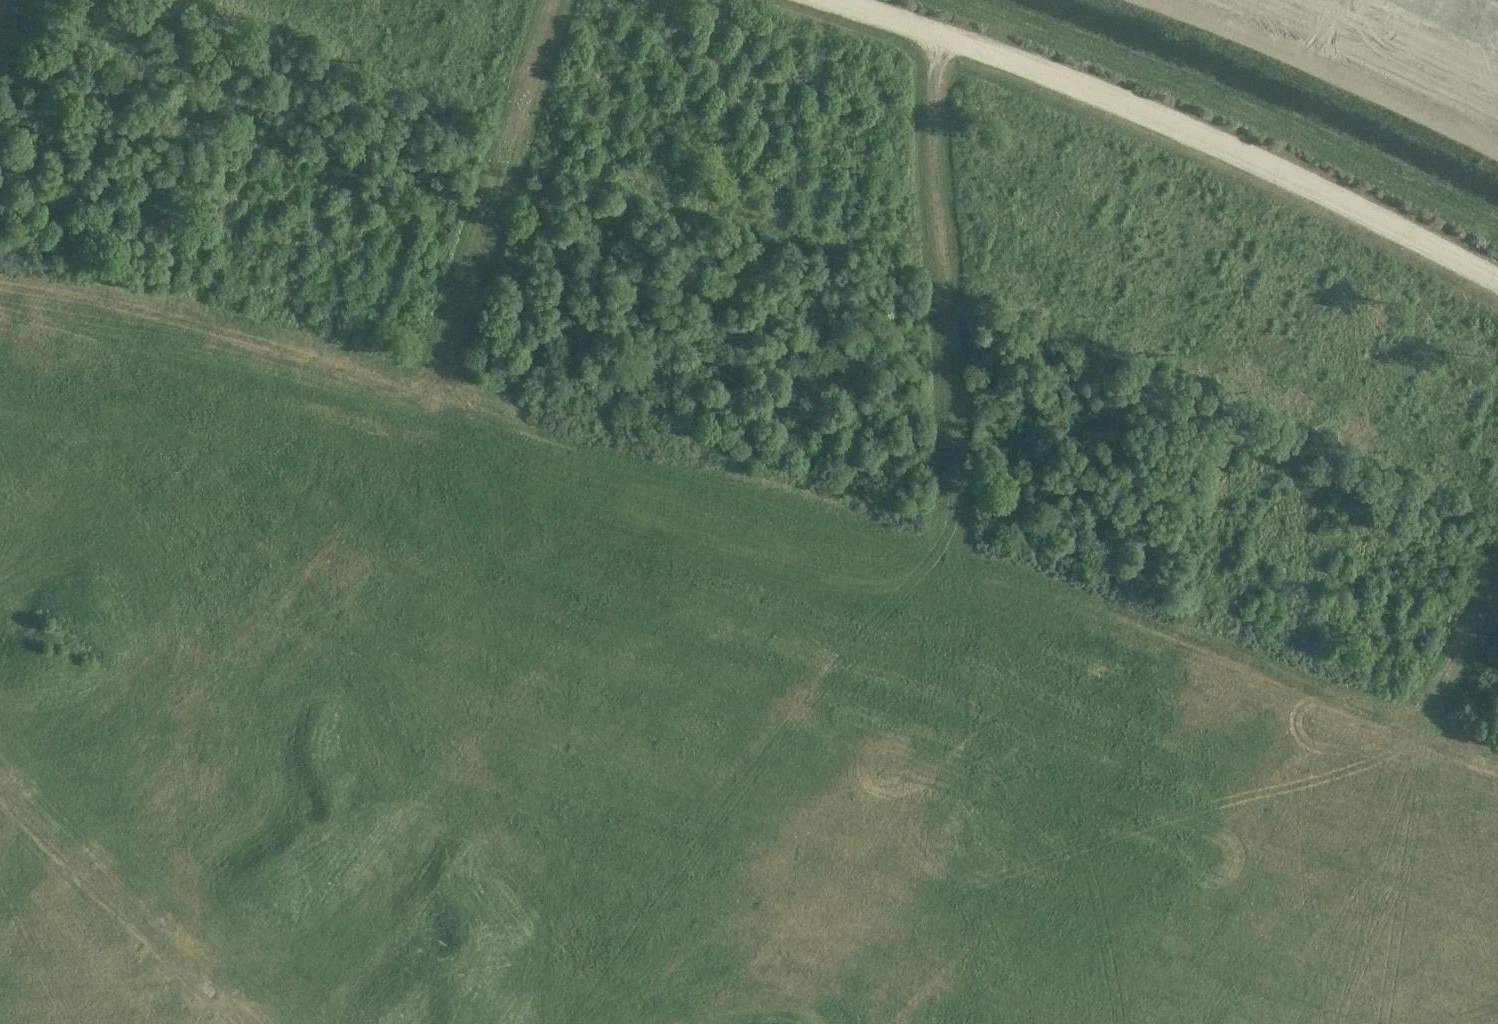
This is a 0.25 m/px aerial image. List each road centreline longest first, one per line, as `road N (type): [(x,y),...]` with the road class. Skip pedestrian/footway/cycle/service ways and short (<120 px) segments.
road 1 (track): [(1497,280),(1185,124),(842,0)]

